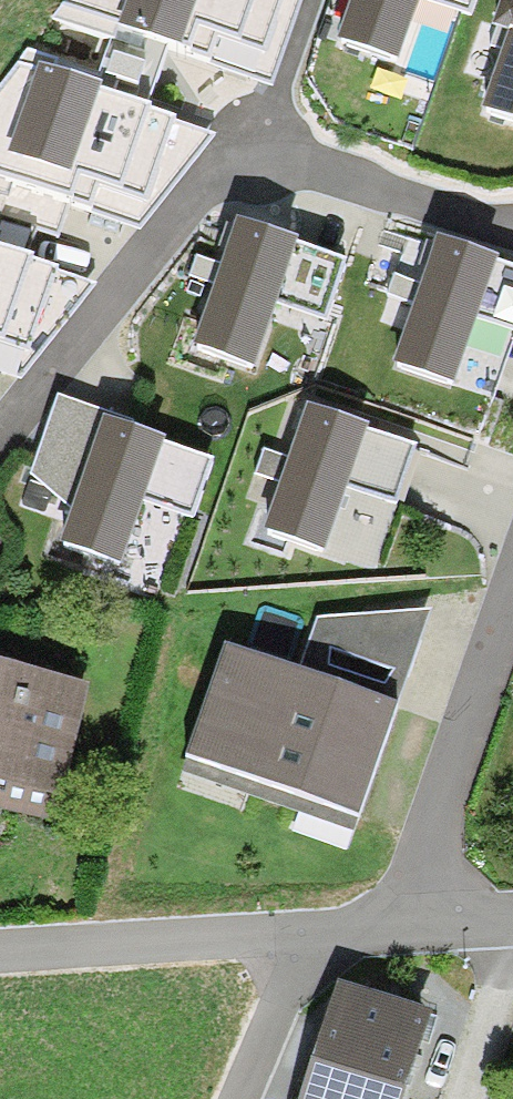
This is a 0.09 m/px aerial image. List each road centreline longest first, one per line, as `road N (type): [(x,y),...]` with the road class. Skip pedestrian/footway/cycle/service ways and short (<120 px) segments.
road 1 (residential): [(512,216),(274,138),(235,148),(0,433)]
road 2 (residential): [(415,931),(421,856),(512,558)]
road 3 (residential): [(308,933),(230,1098)]
road 4 (residential): [(460,1098),(497,987),(506,930)]

